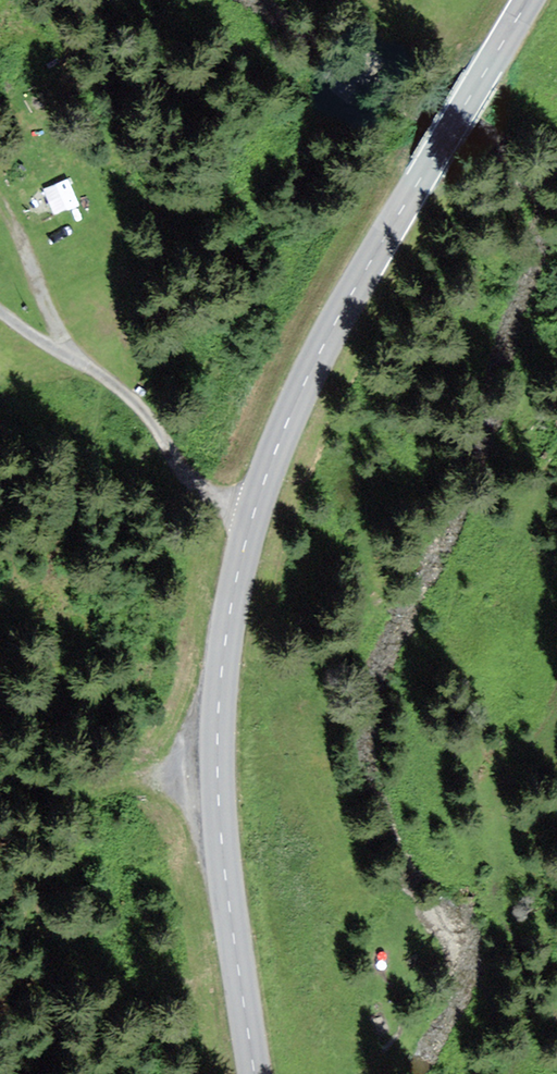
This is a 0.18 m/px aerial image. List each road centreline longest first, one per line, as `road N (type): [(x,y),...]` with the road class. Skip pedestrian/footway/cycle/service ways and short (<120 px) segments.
road 1 (primary): [(254,1073),(217,776),(221,674),(237,578),(264,484),(323,347),(527,0)]
road 2 (track): [(0,311),(137,403),(162,438),(253,520)]
road 3 (track): [(217,785),(0,795)]
road 4 (track): [(0,208),(75,360)]

